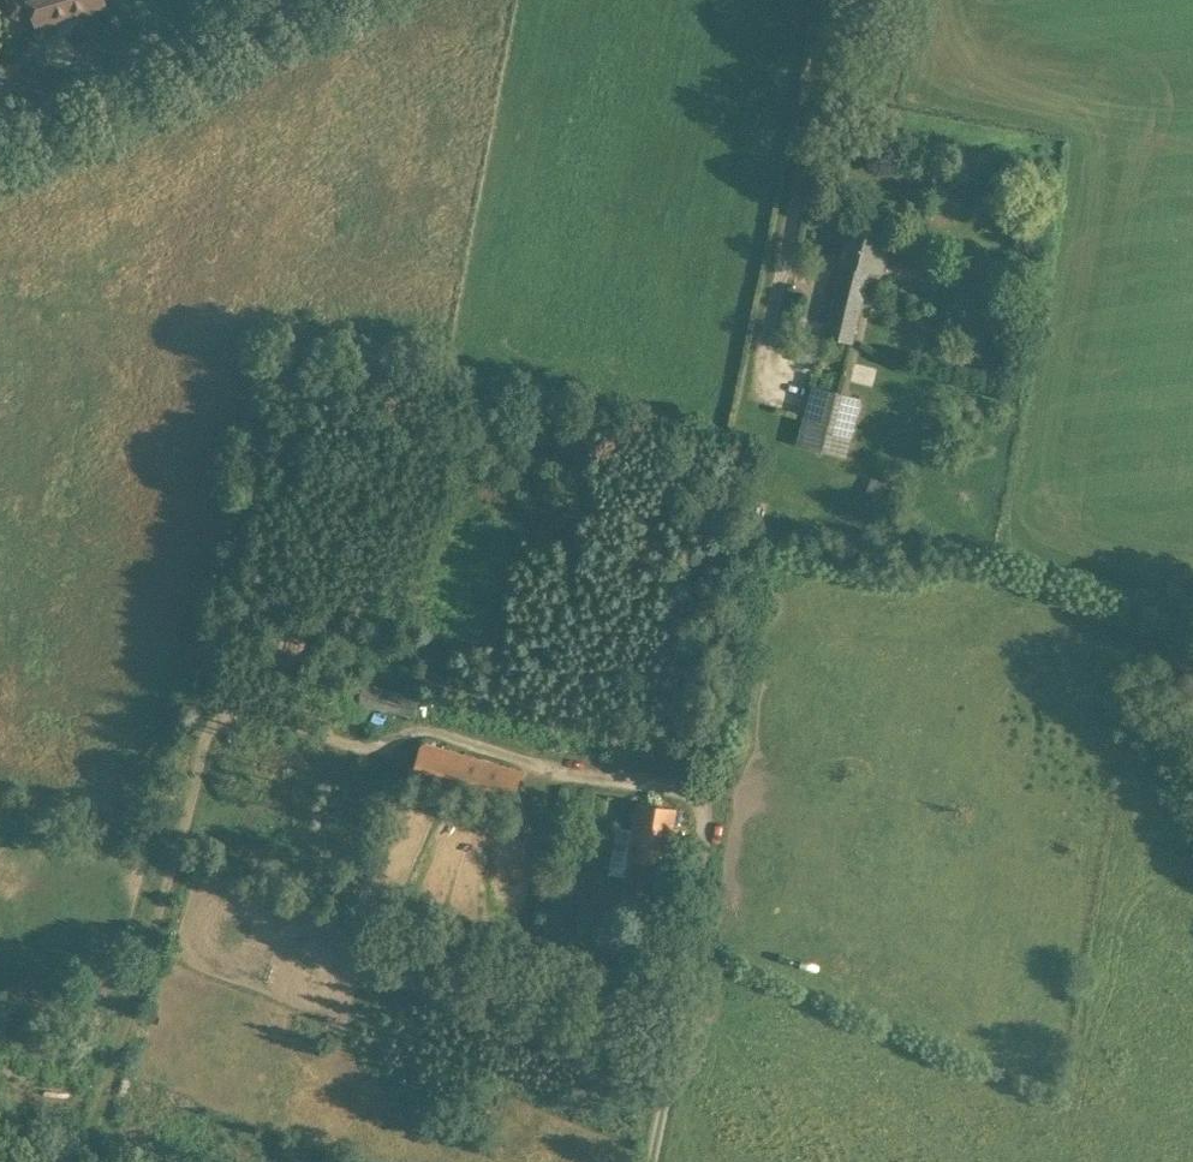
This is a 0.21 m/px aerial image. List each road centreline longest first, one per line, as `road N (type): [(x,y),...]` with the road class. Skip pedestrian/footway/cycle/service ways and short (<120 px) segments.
road 1 (track): [(903,0),(889,52),(820,101),(758,392),(768,393),(783,445),(676,1099),(659,1161)]
road 2 (unclassified): [(294,0),(56,105),(0,121)]

